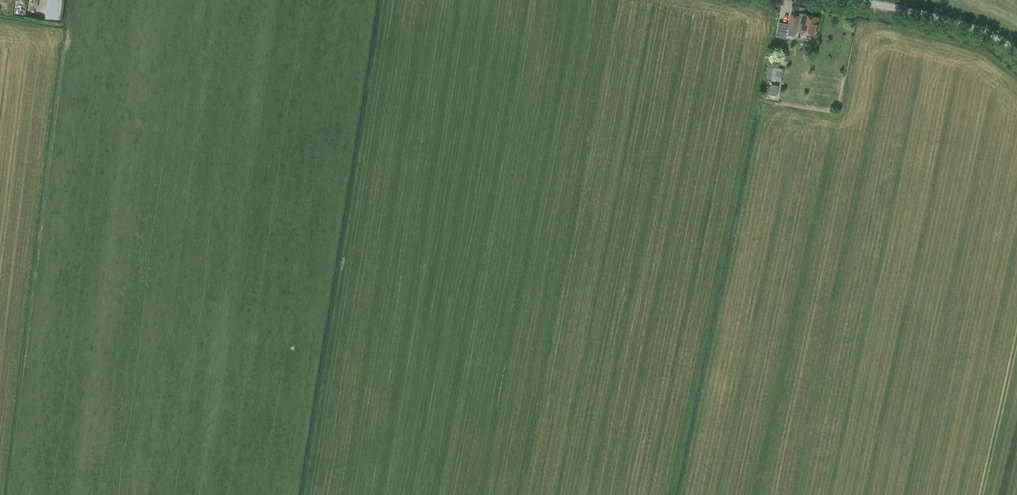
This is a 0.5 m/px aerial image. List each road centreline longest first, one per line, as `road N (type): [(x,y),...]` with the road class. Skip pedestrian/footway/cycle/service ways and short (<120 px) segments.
road 1 (unclassified): [(1016,52),(969,26),(858,0)]

